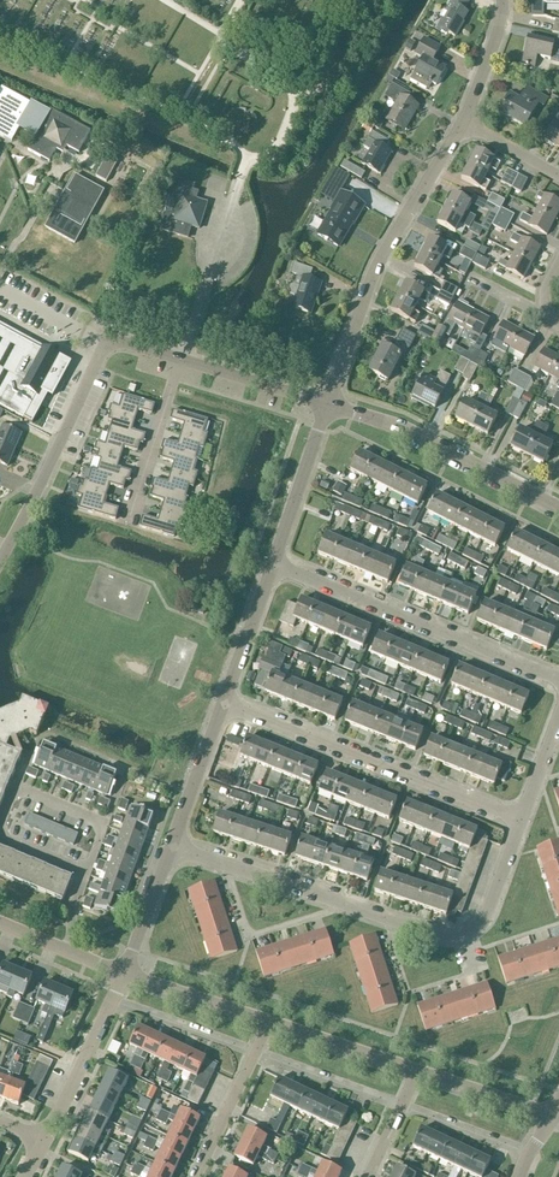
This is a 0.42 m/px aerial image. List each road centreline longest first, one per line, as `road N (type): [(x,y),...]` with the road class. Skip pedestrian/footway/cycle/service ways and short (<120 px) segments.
road 1 (residential): [(171,847),(449,937),(487,915),(521,820)]
road 2 (residential): [(521,820),(223,705)]
road 3 (residential): [(328,405),(377,265),(464,122)]
road 4 (residential): [(558,677),(271,565)]
road 5 (residential): [(558,508),(404,428),(328,405)]
road 6 (residential): [(0,561),(106,342)]
road 7 (residential): [(127,525),(181,360)]
road 8 (residential): [(271,565),(328,405)]
road 9 (residential): [(401,1108),(254,1054)]
road 10 (residential): [(416,1075),(267,1027)]
road 11 (residential): [(45,1140),(113,1000)]
road 12 (residential): [(328,405),(181,360)]
road 13 (residential): [(267,1027),(122,979)]
road 14 (residential): [(171,847),(223,705)]
road 15 (residential): [(254,1054),(113,1000)]
road 16 (residential): [(223,705),(271,565)]
road 17 (residential): [(552,1115),(416,1075)]
road 18 (residential): [(122,979),(171,847)]
road 19 (residential): [(196,1176),(254,1054)]
road 20 (residential): [(527,1155),(401,1108)]
road 21 (residential): [(464,122),(499,32),(501,0)]

